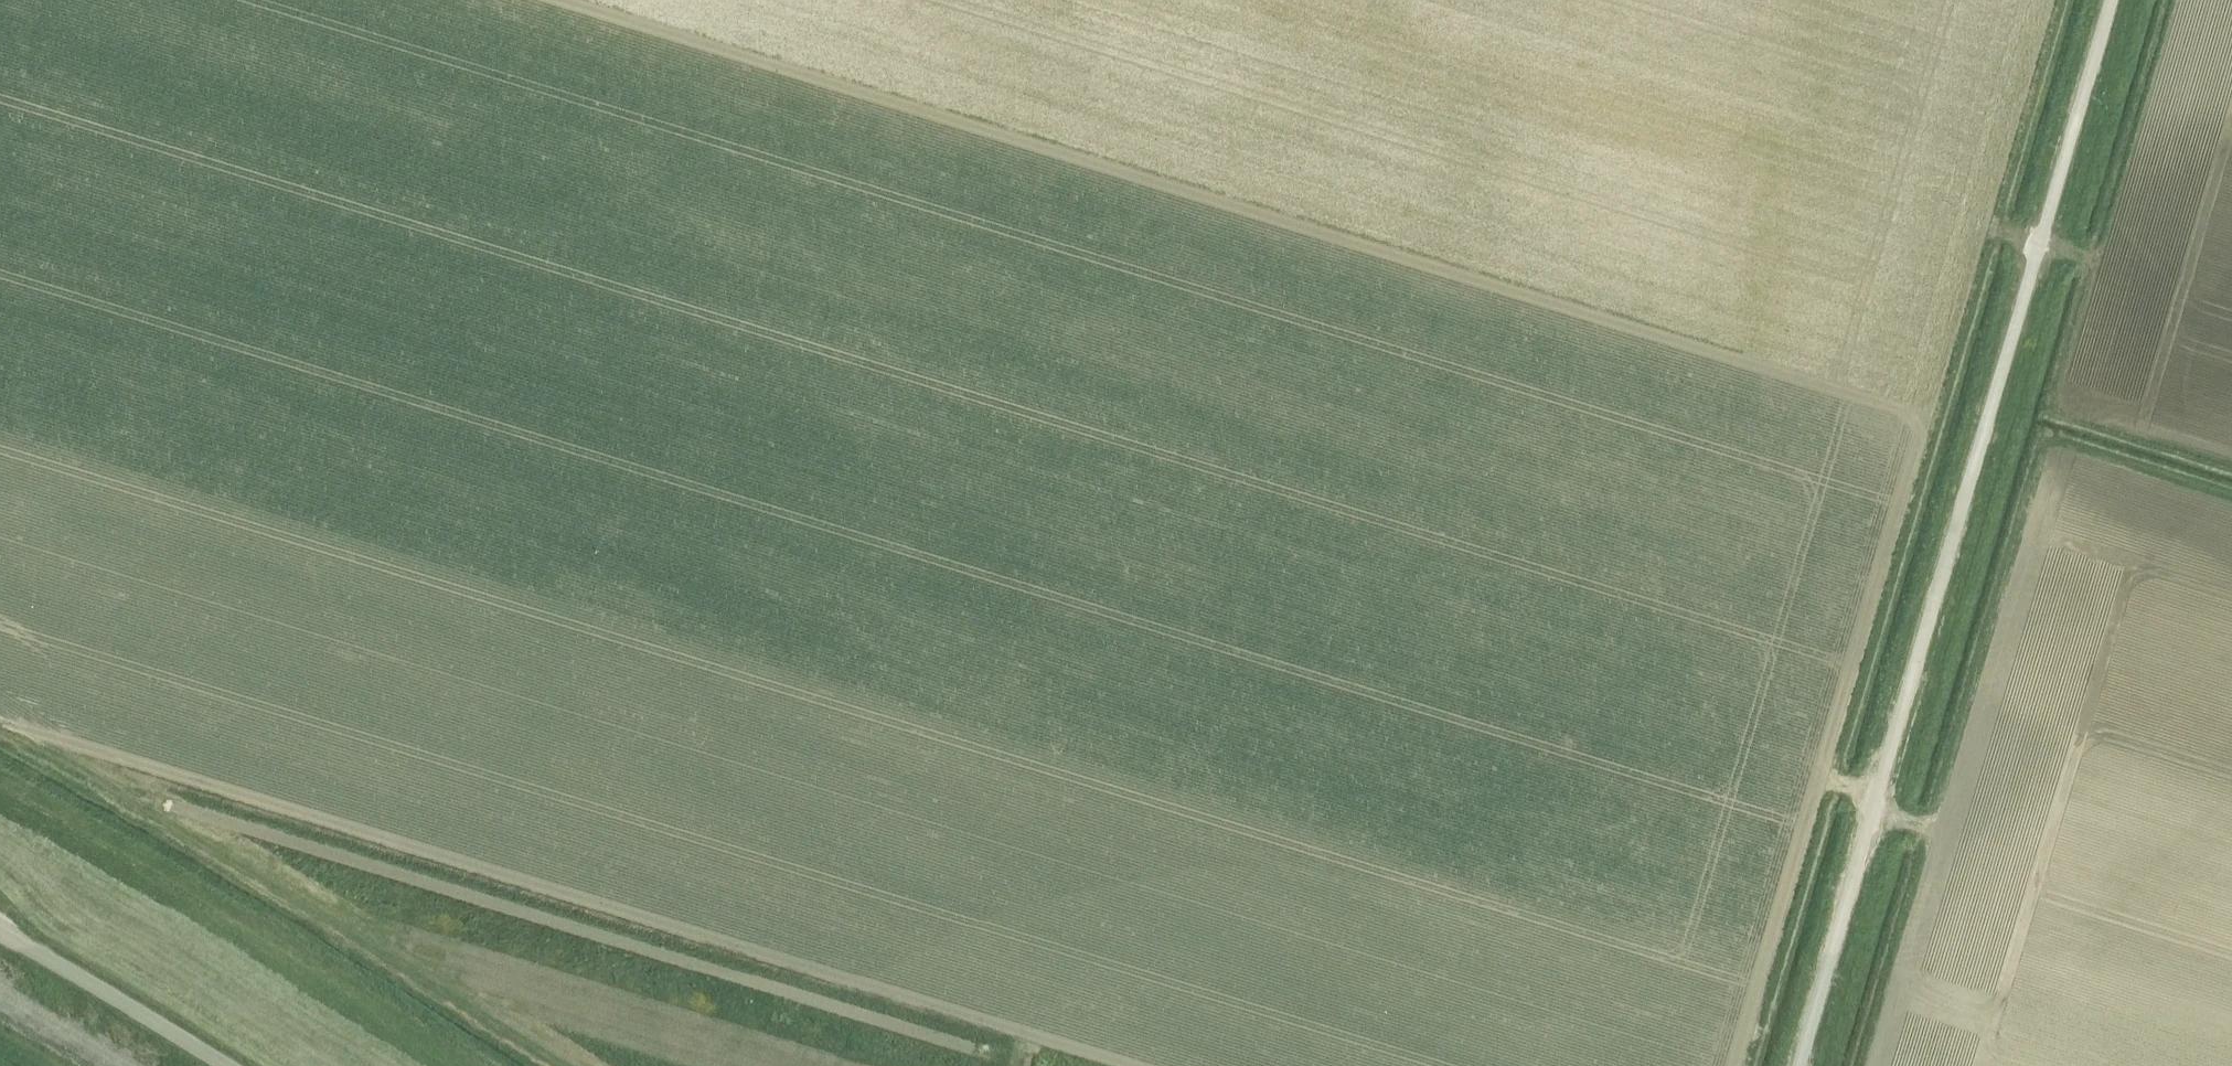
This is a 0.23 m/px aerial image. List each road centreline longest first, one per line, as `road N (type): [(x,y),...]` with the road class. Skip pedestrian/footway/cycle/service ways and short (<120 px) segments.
road 1 (unclassified): [(1798,1065),(2108,0)]
road 2 (tertiary): [(223,1065),(0,934)]

